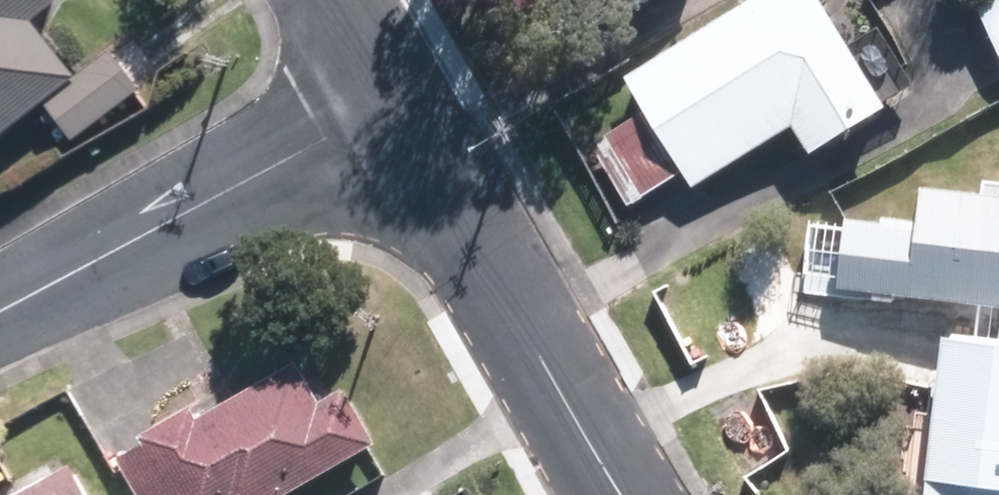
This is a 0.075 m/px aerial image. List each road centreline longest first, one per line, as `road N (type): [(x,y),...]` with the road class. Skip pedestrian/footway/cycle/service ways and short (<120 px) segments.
road 1 (residential): [(0,315),(398,106)]
road 2 (residential): [(623,494),(398,106)]
road 3 (residential): [(398,106),(338,0)]

